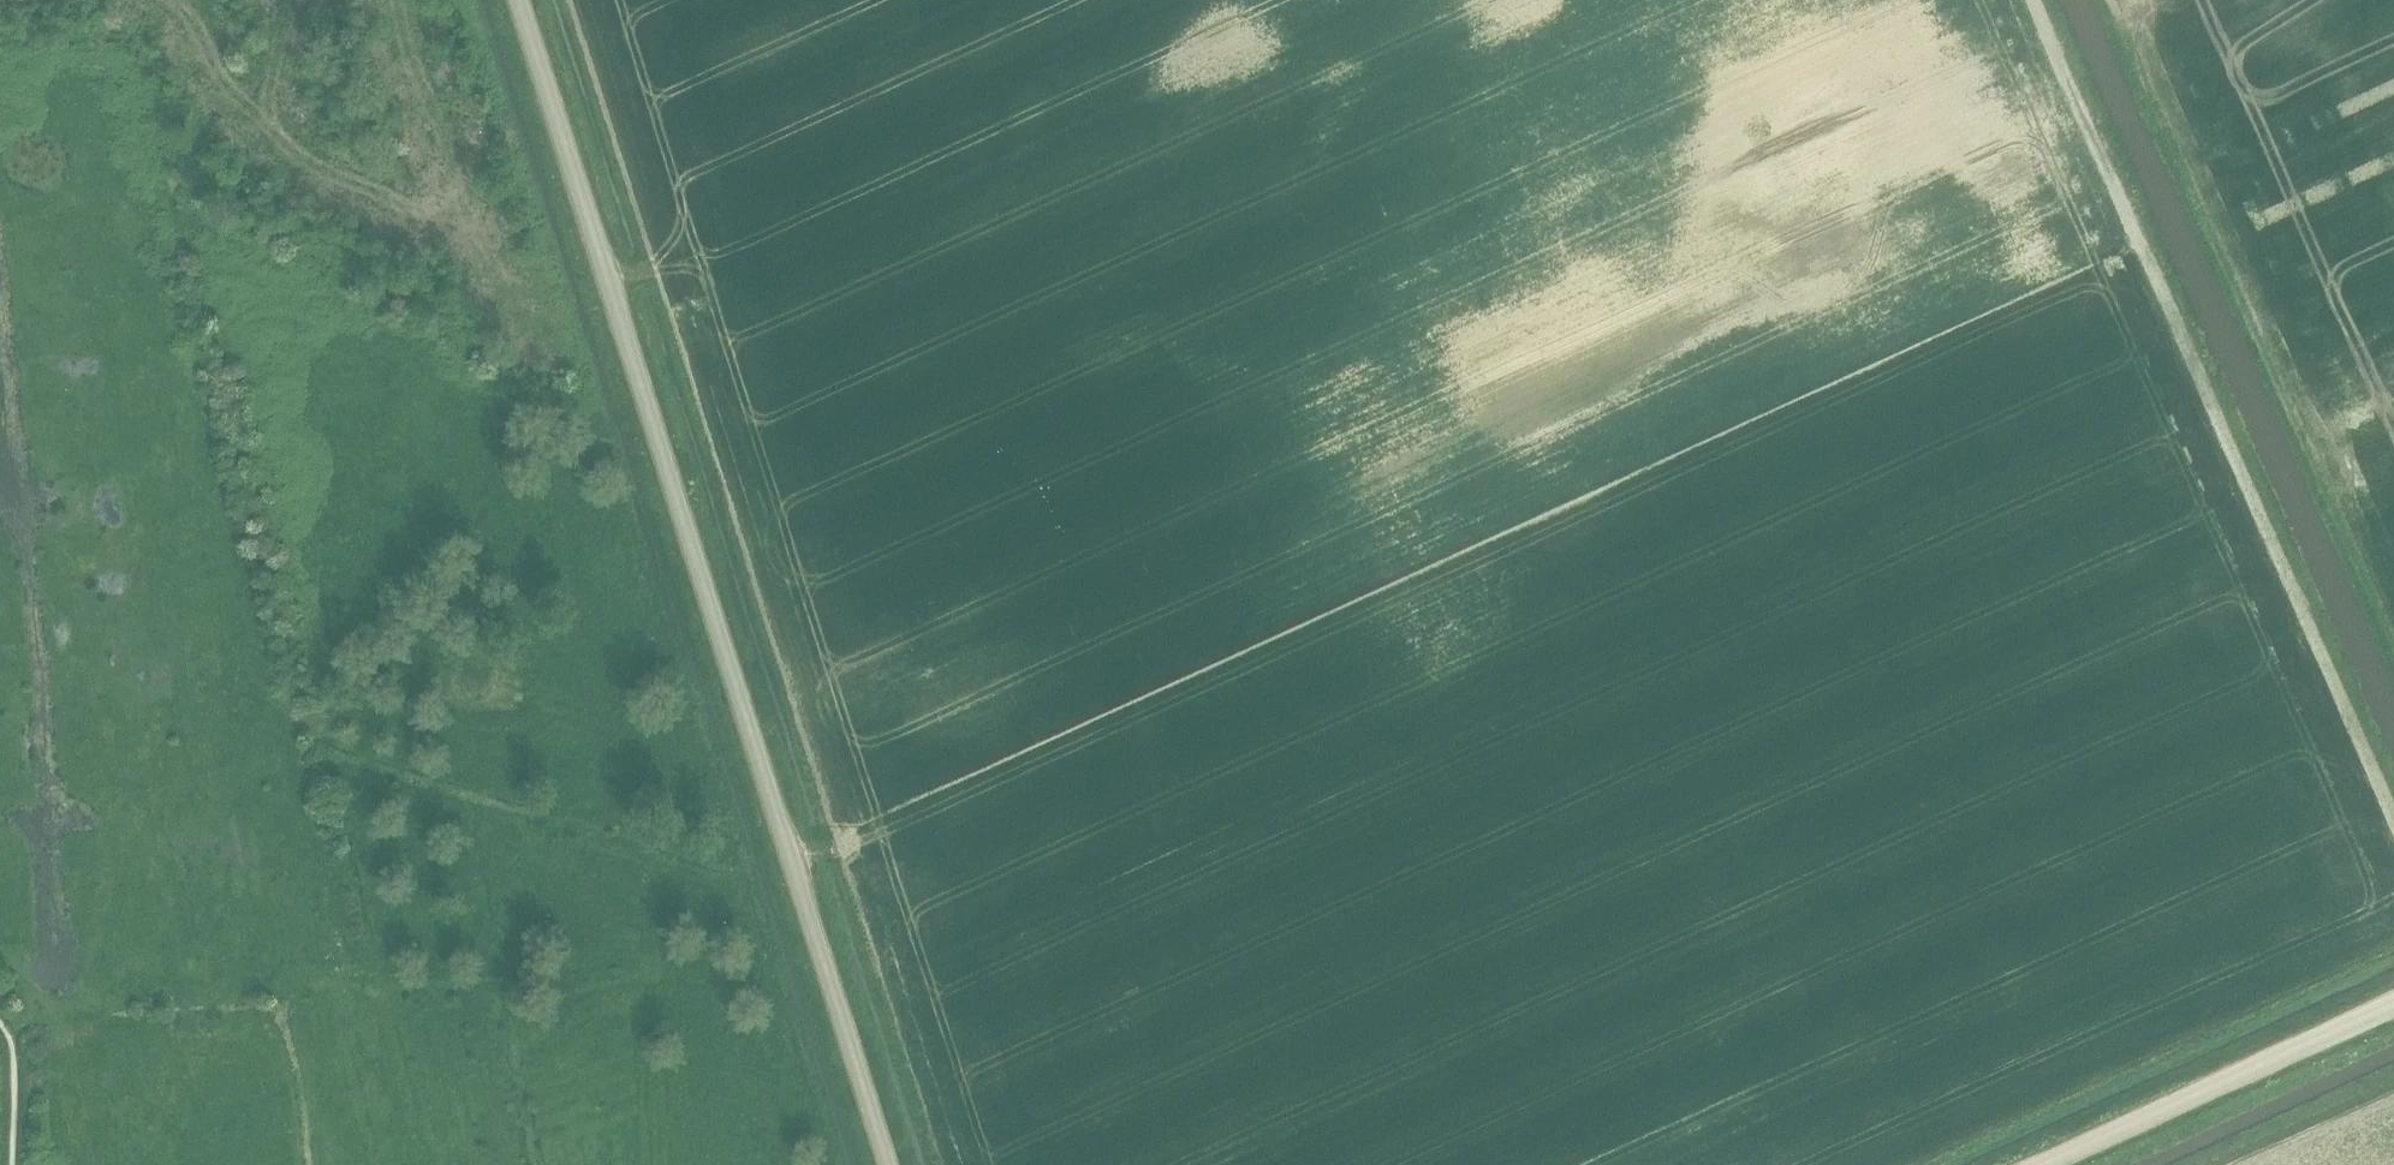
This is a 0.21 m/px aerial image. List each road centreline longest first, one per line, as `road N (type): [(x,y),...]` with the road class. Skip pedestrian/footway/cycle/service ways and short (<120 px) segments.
road 1 (unclassified): [(889,1164),(516,0)]
road 2 (unclassified): [(2051,1164),(2393,1009)]

